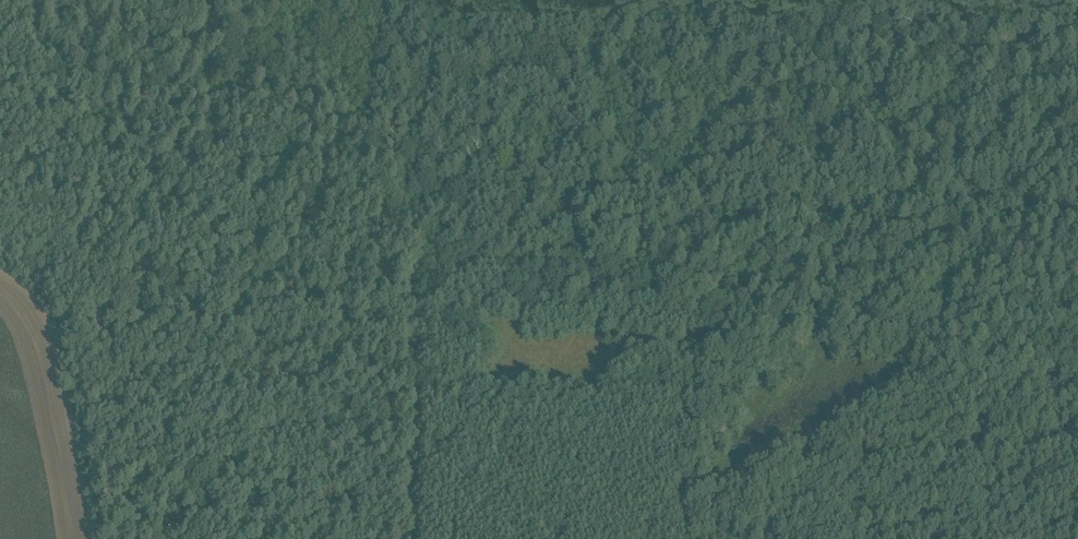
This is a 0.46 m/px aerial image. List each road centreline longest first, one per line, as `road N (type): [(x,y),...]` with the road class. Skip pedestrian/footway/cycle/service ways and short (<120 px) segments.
road 1 (track): [(0,285),(25,309),(42,344),(78,538)]

